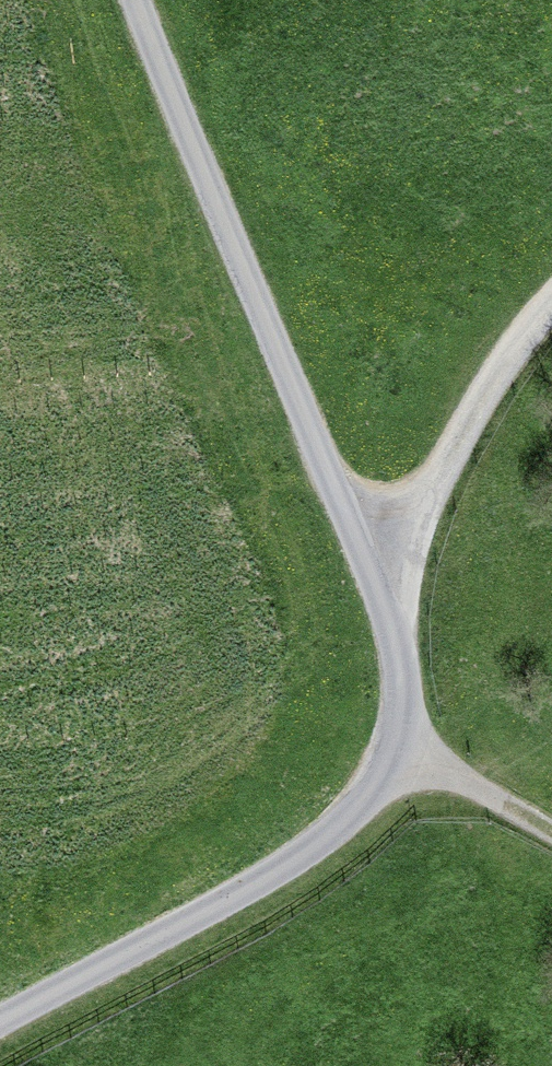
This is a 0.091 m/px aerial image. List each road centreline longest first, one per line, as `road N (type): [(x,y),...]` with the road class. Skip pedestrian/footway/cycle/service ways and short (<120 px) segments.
road 1 (track): [(380,573),(404,658),(403,748),(372,805),(323,855),(0,1029)]
road 2 (track): [(133,0),(335,494),(380,573)]
road 3 (track): [(380,573),(498,378),(551,308)]
road 4 (track): [(403,748),(551,833)]

